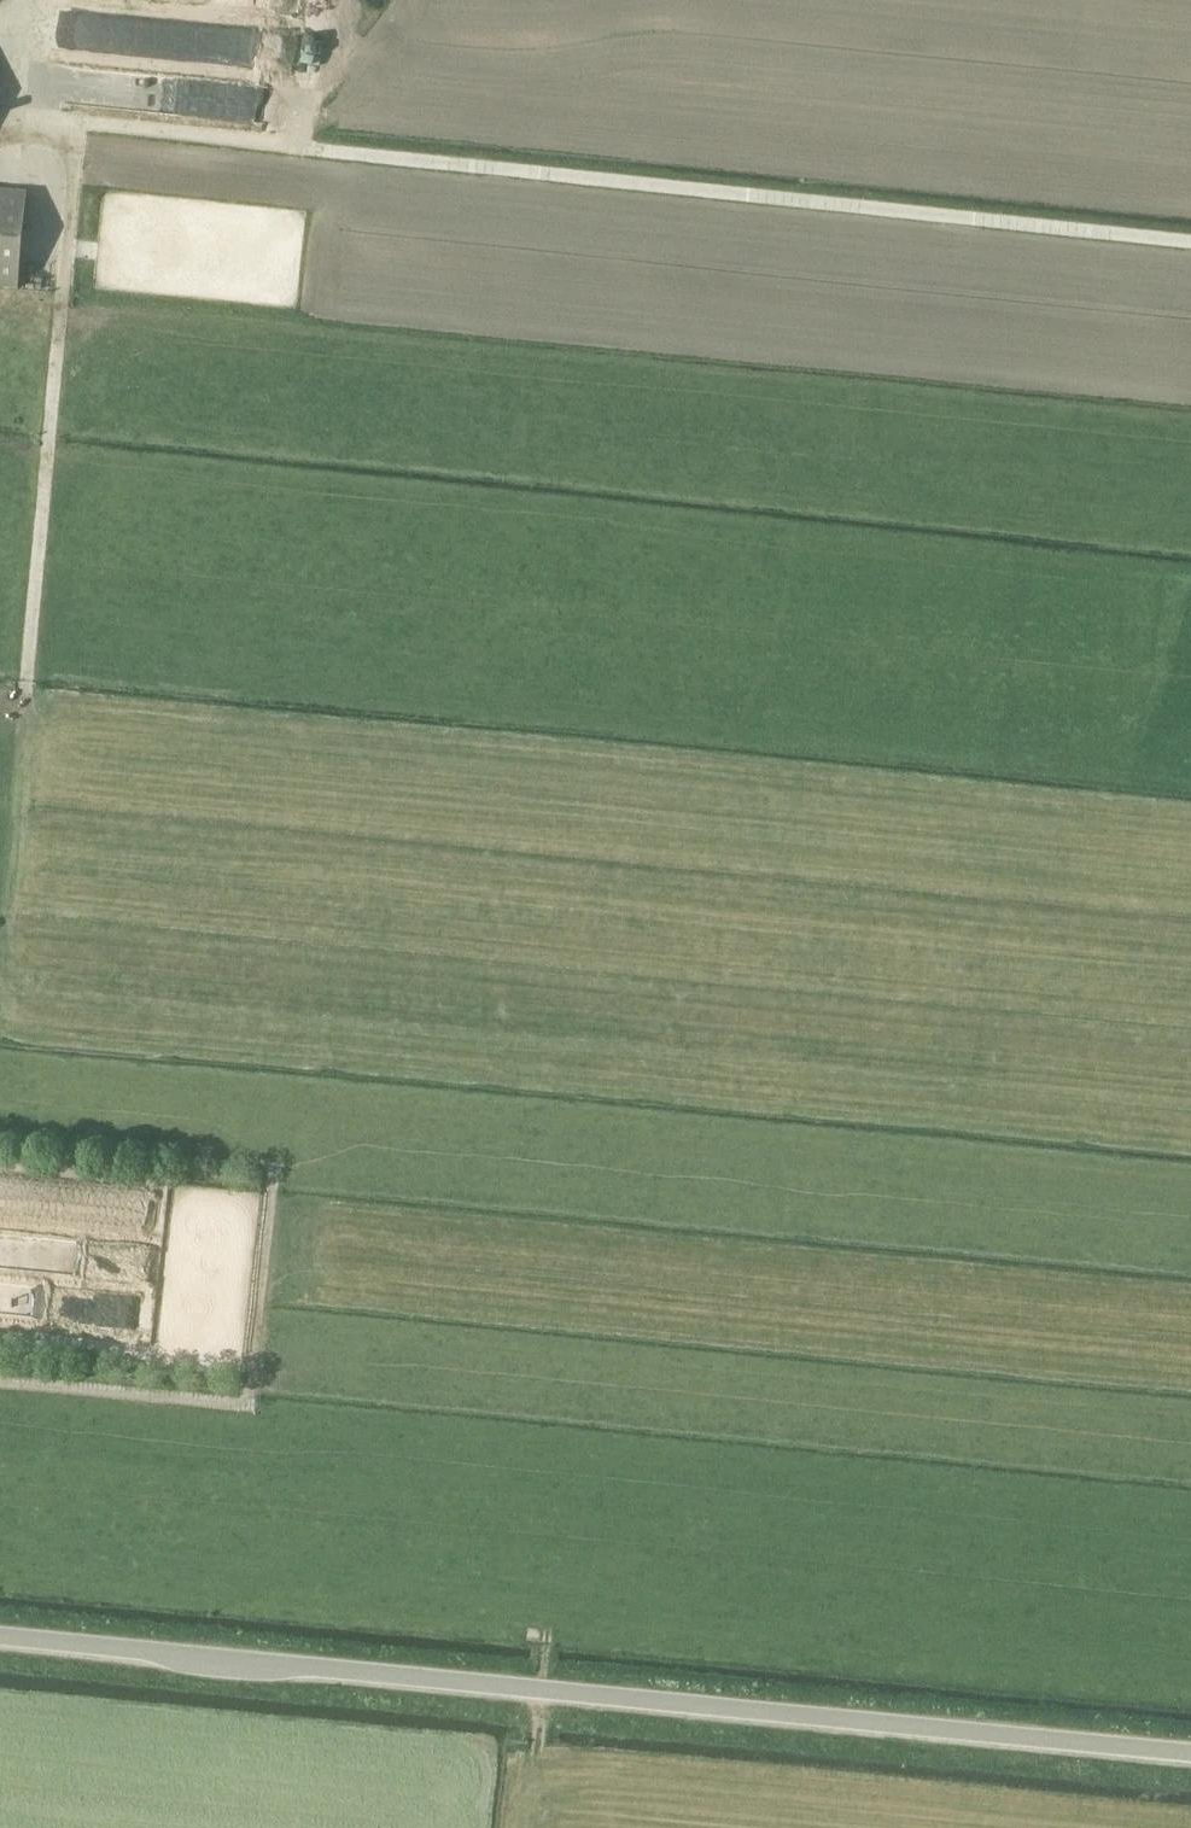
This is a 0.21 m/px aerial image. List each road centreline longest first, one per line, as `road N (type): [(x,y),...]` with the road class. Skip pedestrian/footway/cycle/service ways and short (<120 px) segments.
road 1 (track): [(1190,244),(79,124),(29,680)]
road 2 (unclassified): [(1190,1745),(612,1697),(0,1634)]

